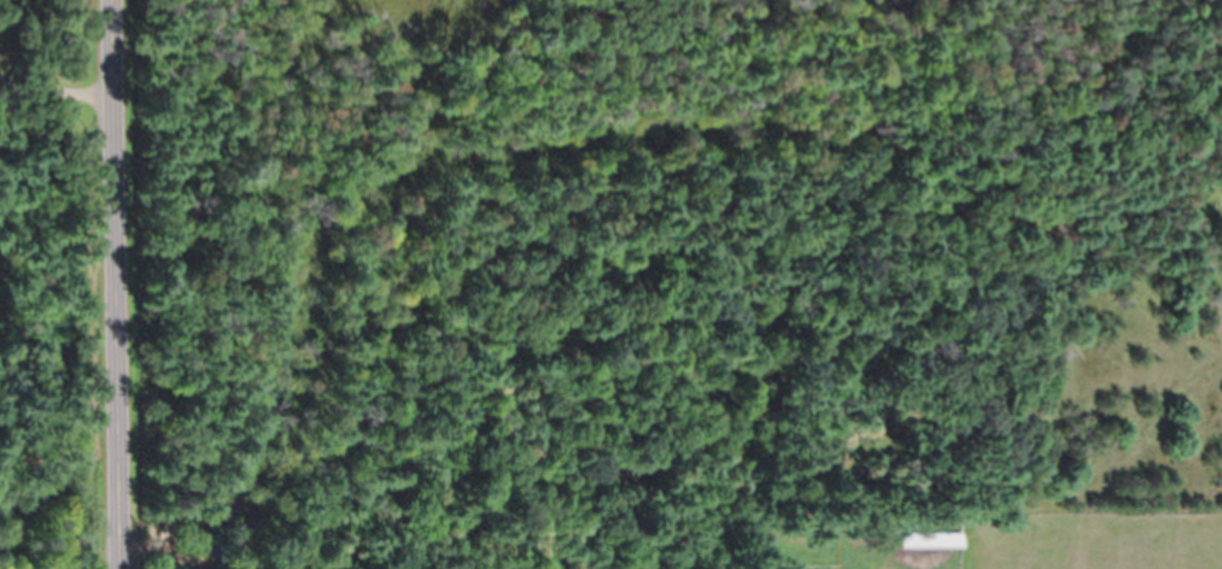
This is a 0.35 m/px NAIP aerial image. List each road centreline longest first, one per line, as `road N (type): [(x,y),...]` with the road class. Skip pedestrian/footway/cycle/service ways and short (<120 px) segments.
road 1 (secondary): [(112,568),(106,0)]

